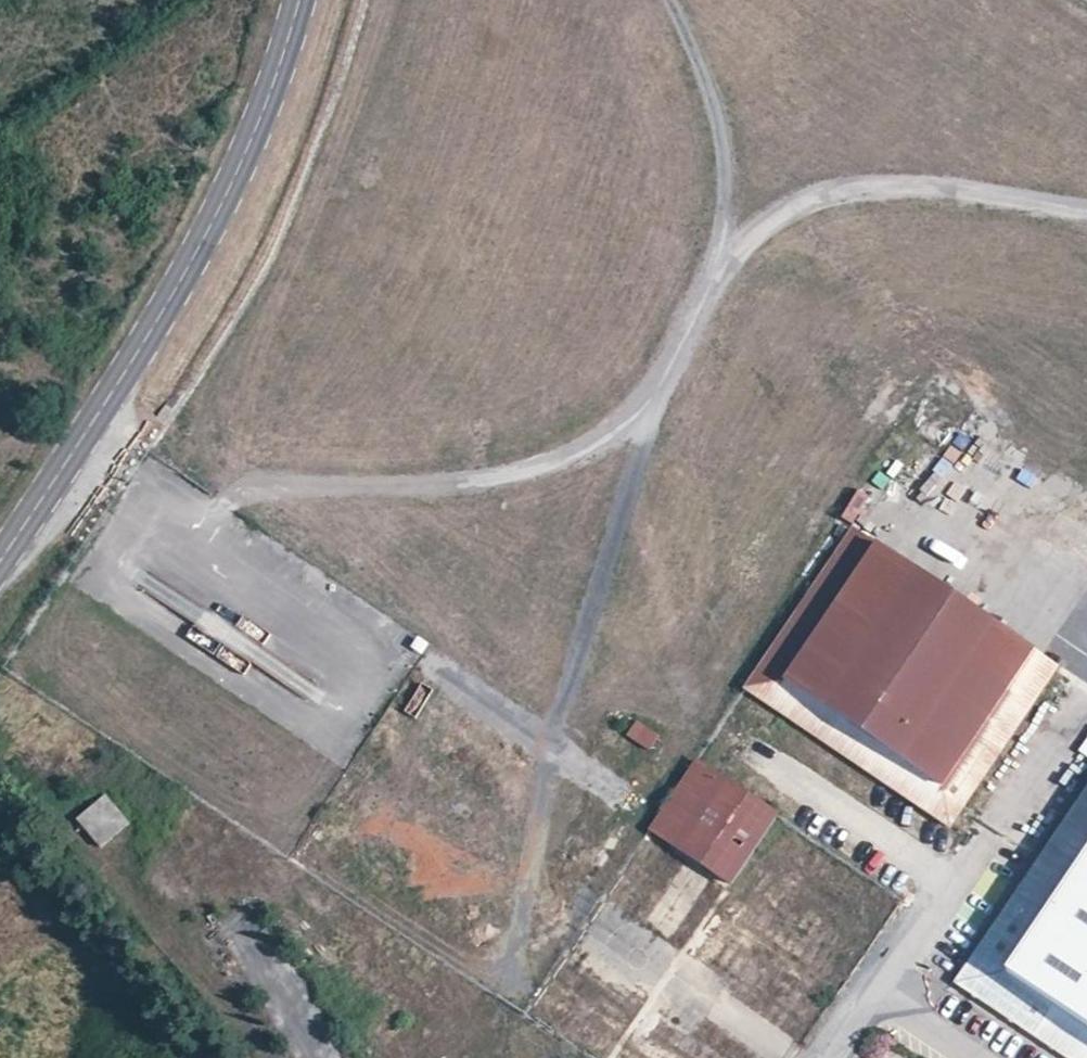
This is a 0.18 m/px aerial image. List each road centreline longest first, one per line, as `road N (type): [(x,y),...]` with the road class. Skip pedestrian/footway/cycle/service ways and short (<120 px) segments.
road 1 (unclassified): [(540,1057),(0,688)]
road 2 (tertiary): [(298,0),(273,91),(204,242),(140,356),(0,562)]
road 3 (unclassified): [(829,1057),(983,830)]

